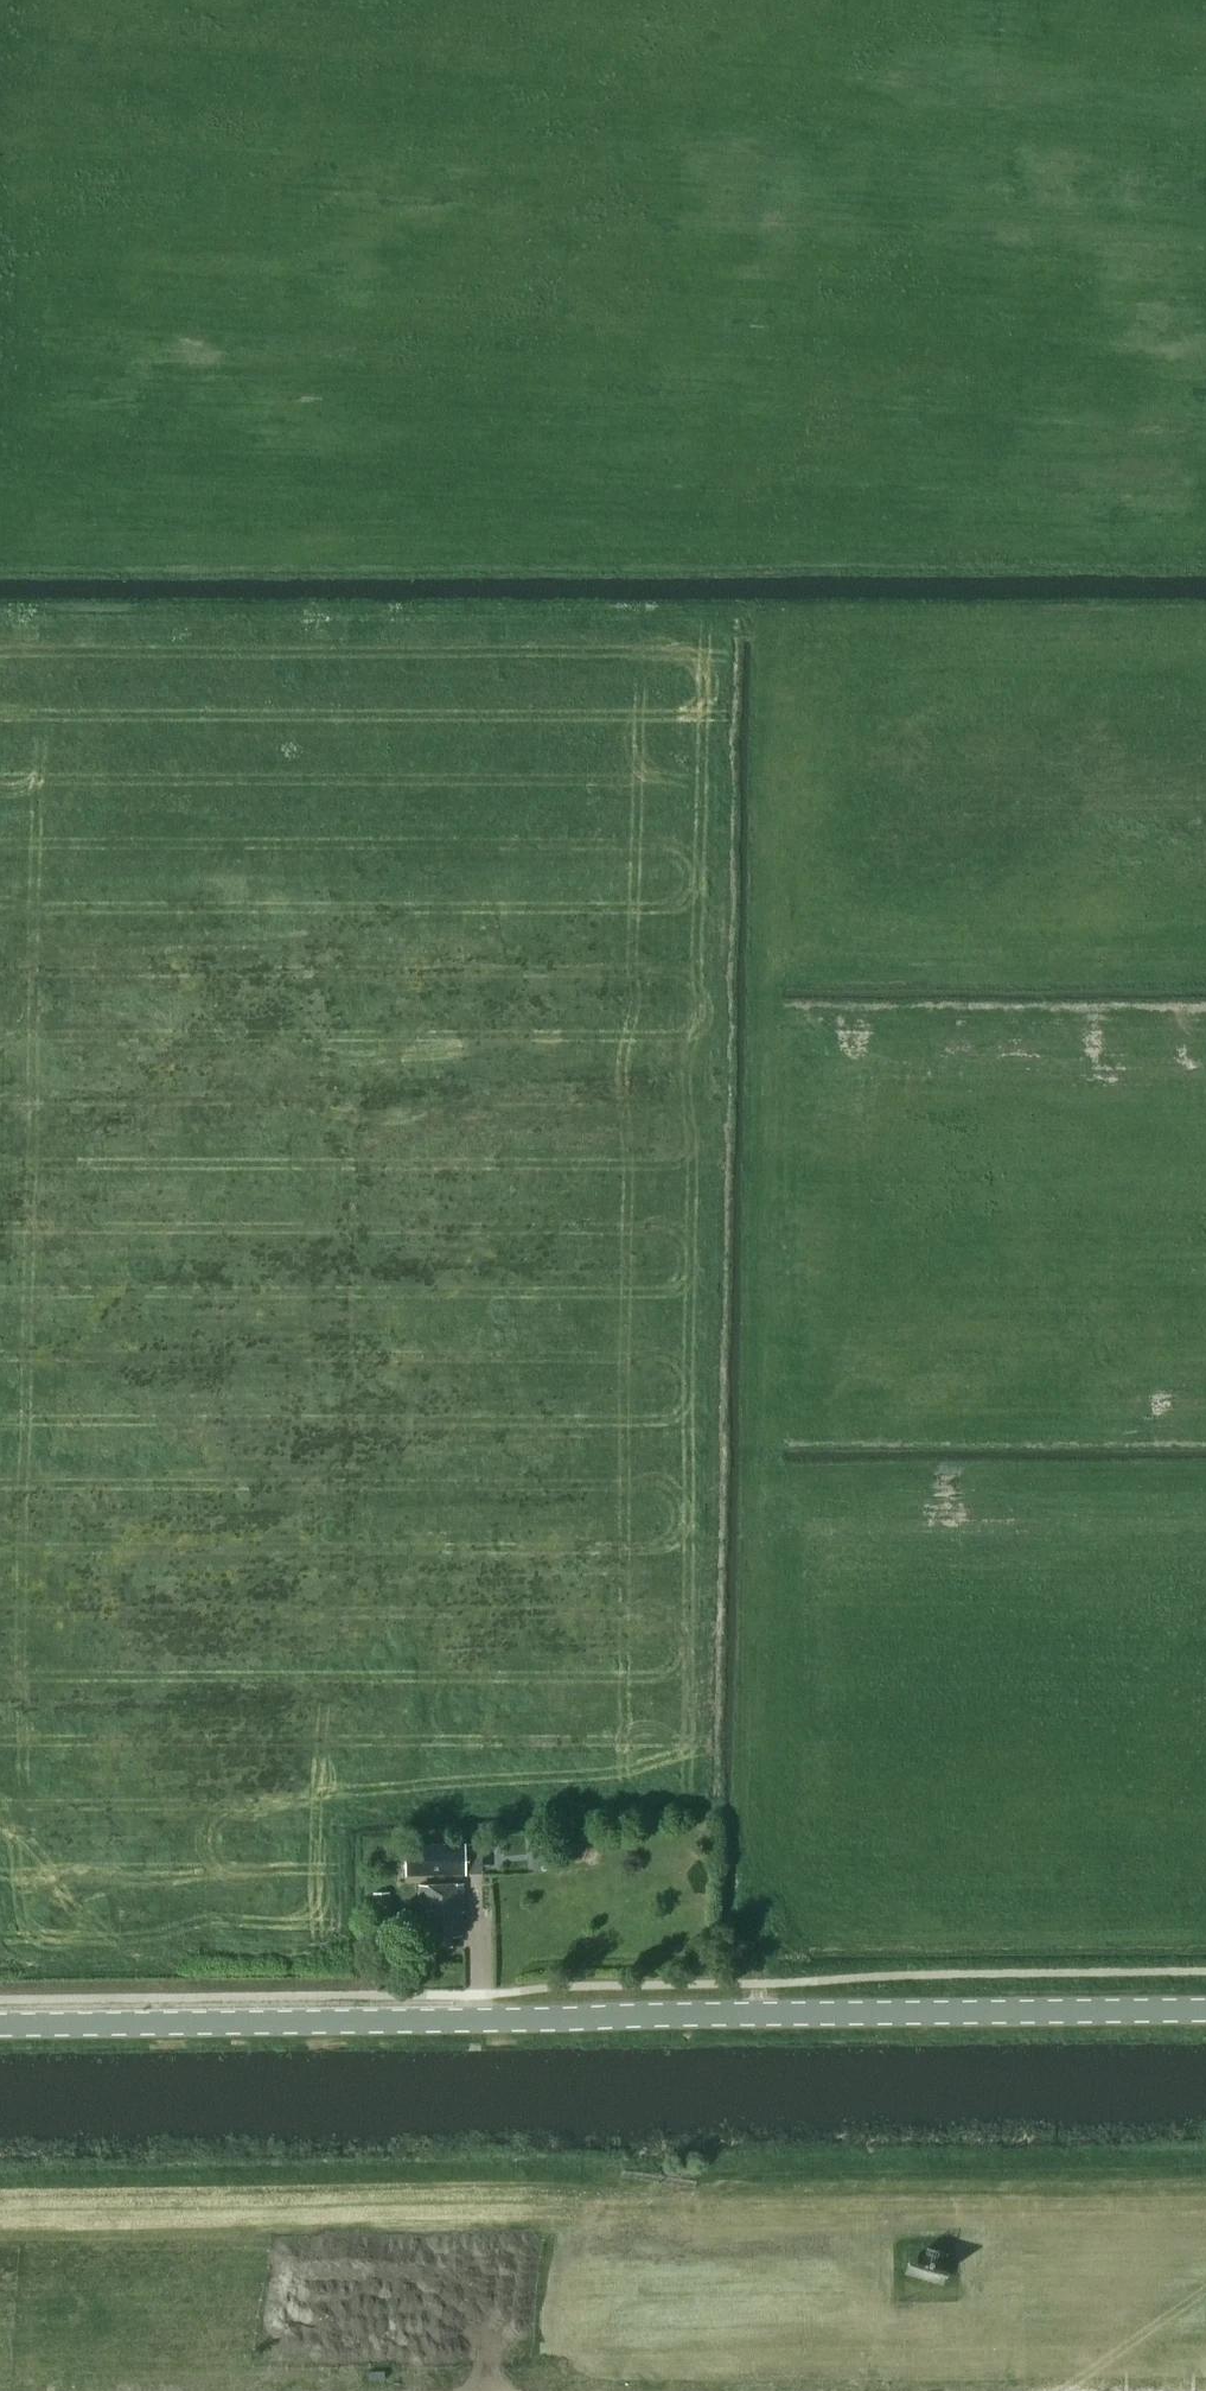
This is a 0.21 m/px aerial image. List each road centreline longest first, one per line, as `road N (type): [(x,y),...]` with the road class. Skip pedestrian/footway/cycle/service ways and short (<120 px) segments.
road 1 (tertiary): [(1205,2009),(0,2020)]

